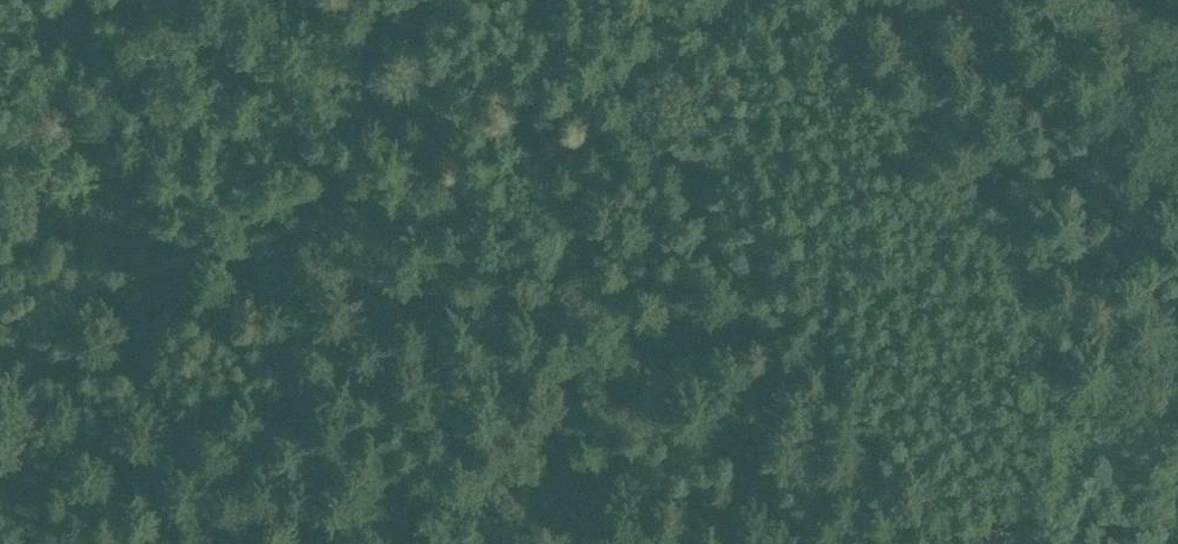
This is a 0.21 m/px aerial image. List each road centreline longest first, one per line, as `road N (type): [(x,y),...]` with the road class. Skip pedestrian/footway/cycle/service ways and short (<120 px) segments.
road 1 (track): [(0,336),(206,269),(435,177)]
road 2 (track): [(435,177),(534,156),(657,92),(756,0)]

